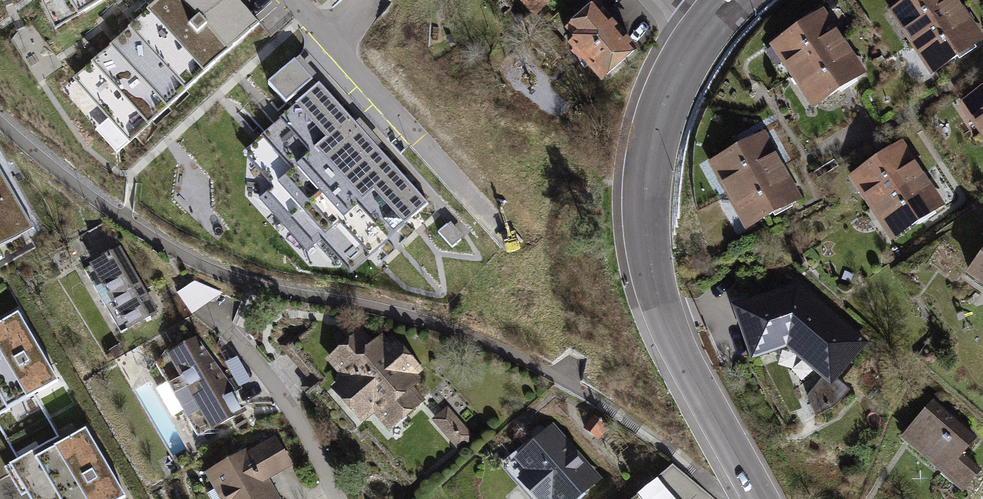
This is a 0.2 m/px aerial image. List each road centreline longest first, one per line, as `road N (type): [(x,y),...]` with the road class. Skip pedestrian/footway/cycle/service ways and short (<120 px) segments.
road 1 (residential): [(526,361),(441,326),(210,269),(125,221),(0,121)]
road 2 (tertiary): [(760,498),(669,331),(648,267),(647,153),(667,85),(699,28)]
road 3 (residential): [(296,0),(510,241)]
road 4 (residential): [(337,498),(312,444),(236,337)]

